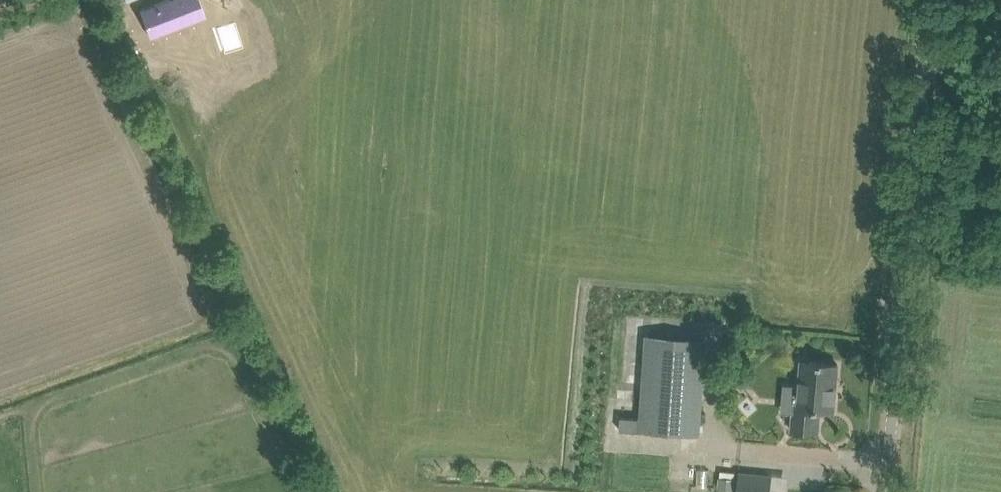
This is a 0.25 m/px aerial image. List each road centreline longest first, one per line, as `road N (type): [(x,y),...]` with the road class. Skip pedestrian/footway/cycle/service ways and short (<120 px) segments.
road 1 (tertiary): [(886,491),(929,0)]

